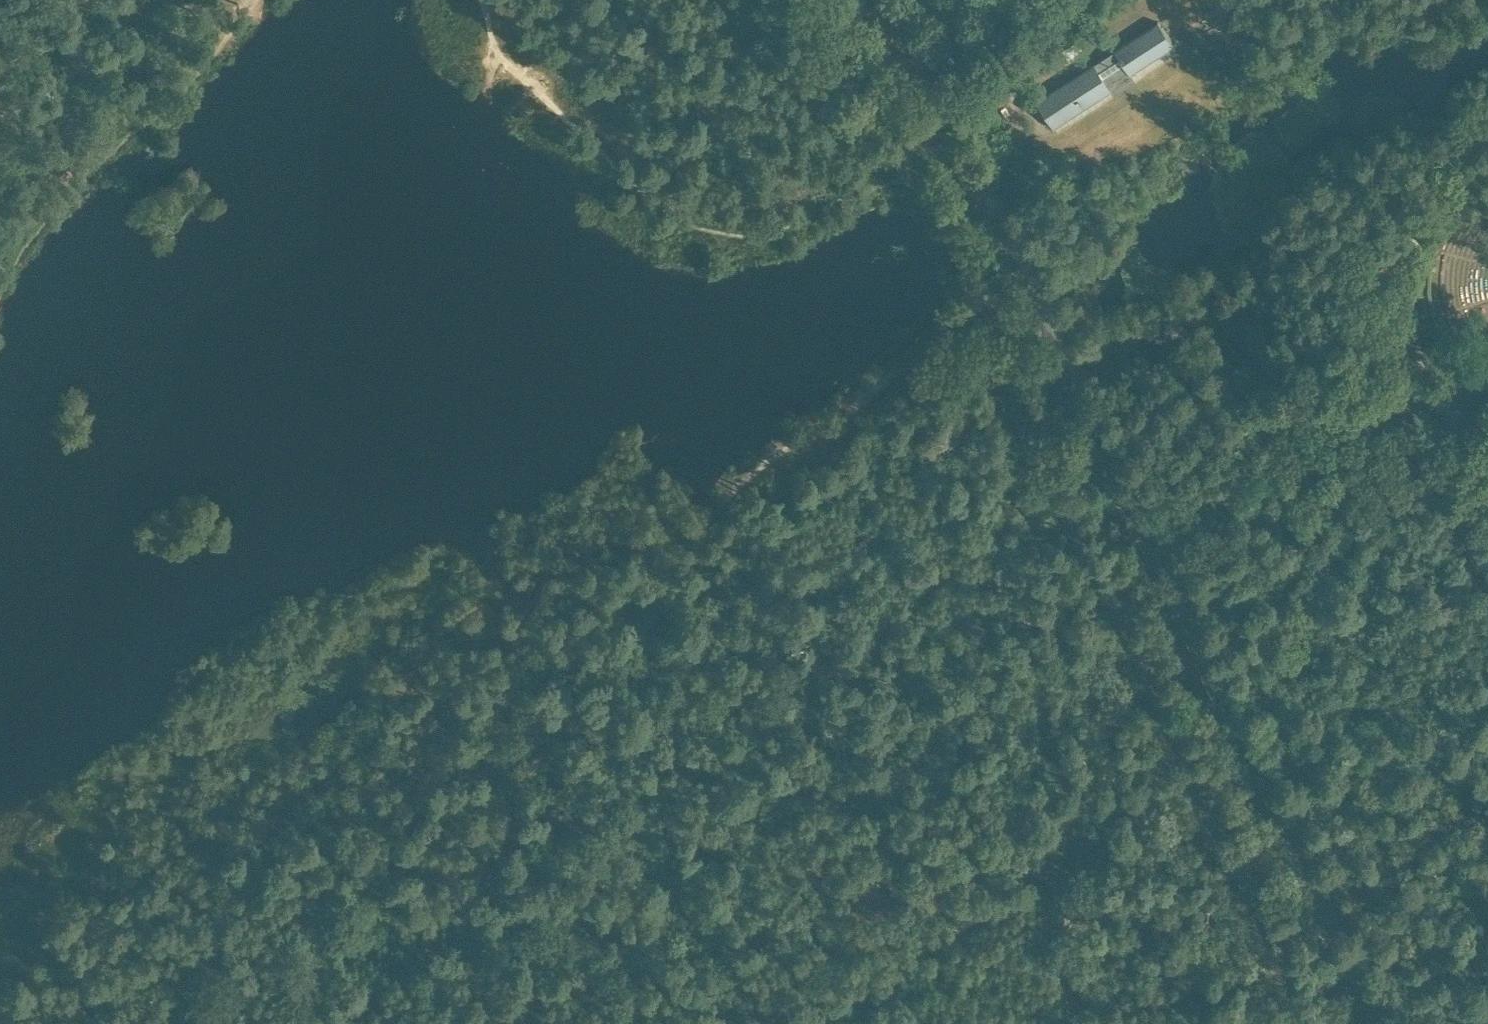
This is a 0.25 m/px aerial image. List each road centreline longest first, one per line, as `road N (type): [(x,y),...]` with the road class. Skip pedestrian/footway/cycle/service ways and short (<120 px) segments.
road 1 (tertiary): [(1375,1023),(998,218),(963,169),(796,0)]

